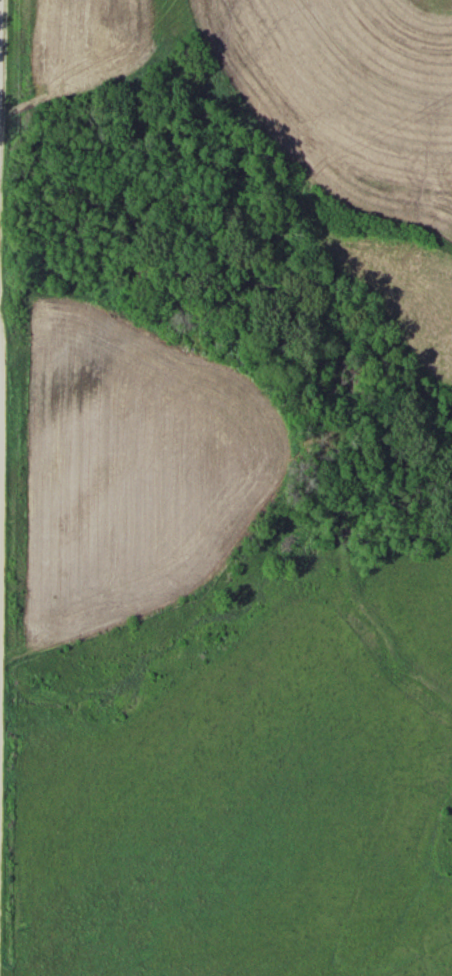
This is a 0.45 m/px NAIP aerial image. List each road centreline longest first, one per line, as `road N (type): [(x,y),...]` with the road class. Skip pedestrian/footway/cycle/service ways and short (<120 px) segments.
road 1 (residential): [(0,143),(2,0)]

